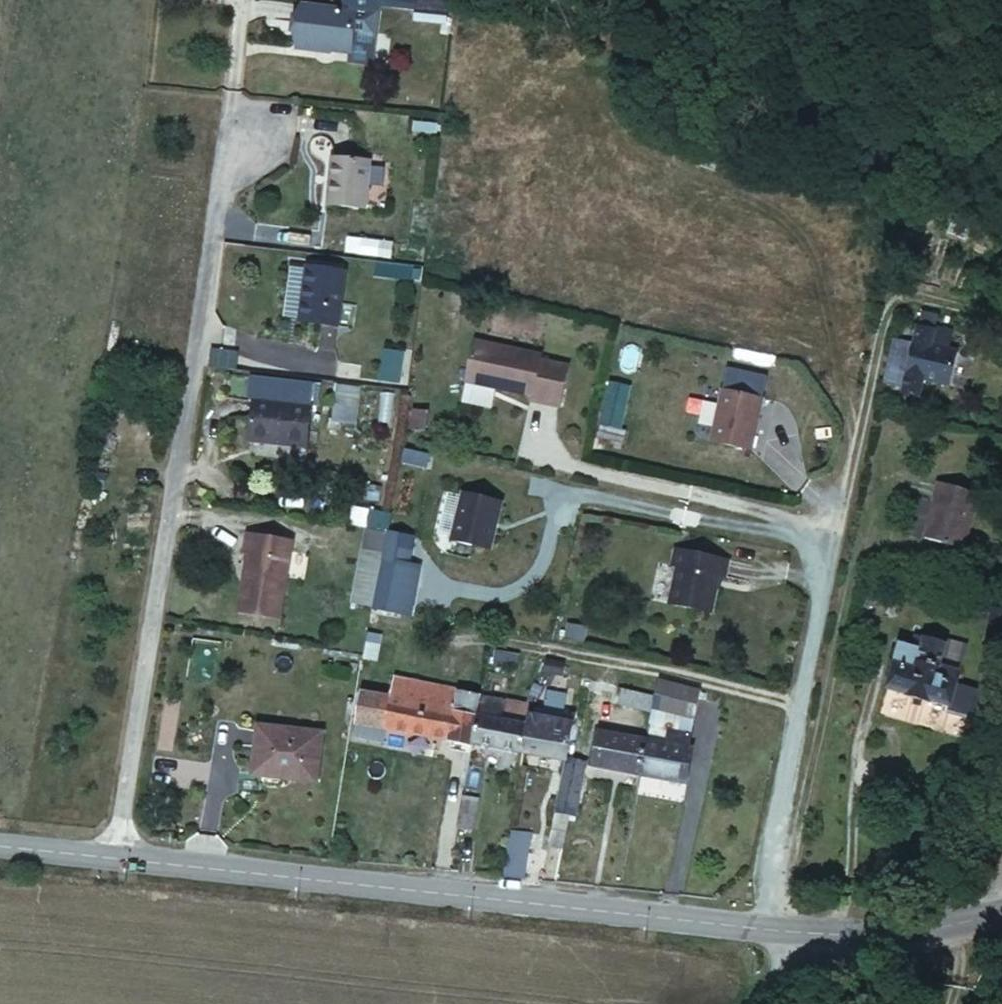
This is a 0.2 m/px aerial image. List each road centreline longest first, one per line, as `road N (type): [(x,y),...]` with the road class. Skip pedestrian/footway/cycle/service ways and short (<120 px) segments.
road 1 (residential): [(112,860),(223,177),(249,141)]
road 2 (secondary): [(813,936),(112,860)]
road 3 (track): [(762,929),(875,313)]
road 4 (track): [(589,473),(834,529)]
road 5 (secondary): [(997,913),(813,936)]

